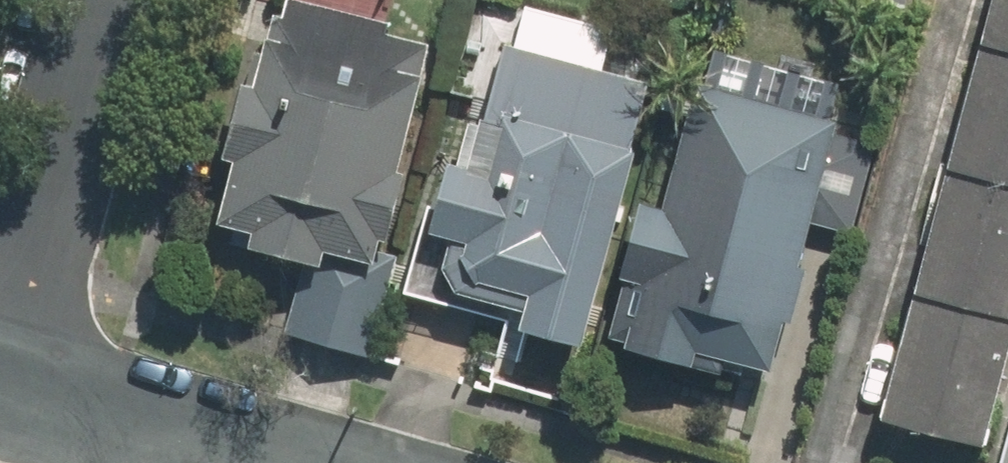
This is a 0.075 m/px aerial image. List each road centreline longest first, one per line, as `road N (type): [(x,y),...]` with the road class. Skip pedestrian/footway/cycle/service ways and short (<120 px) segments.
road 1 (residential): [(0,365),(97,0)]
road 2 (residential): [(260,462),(0,385)]

